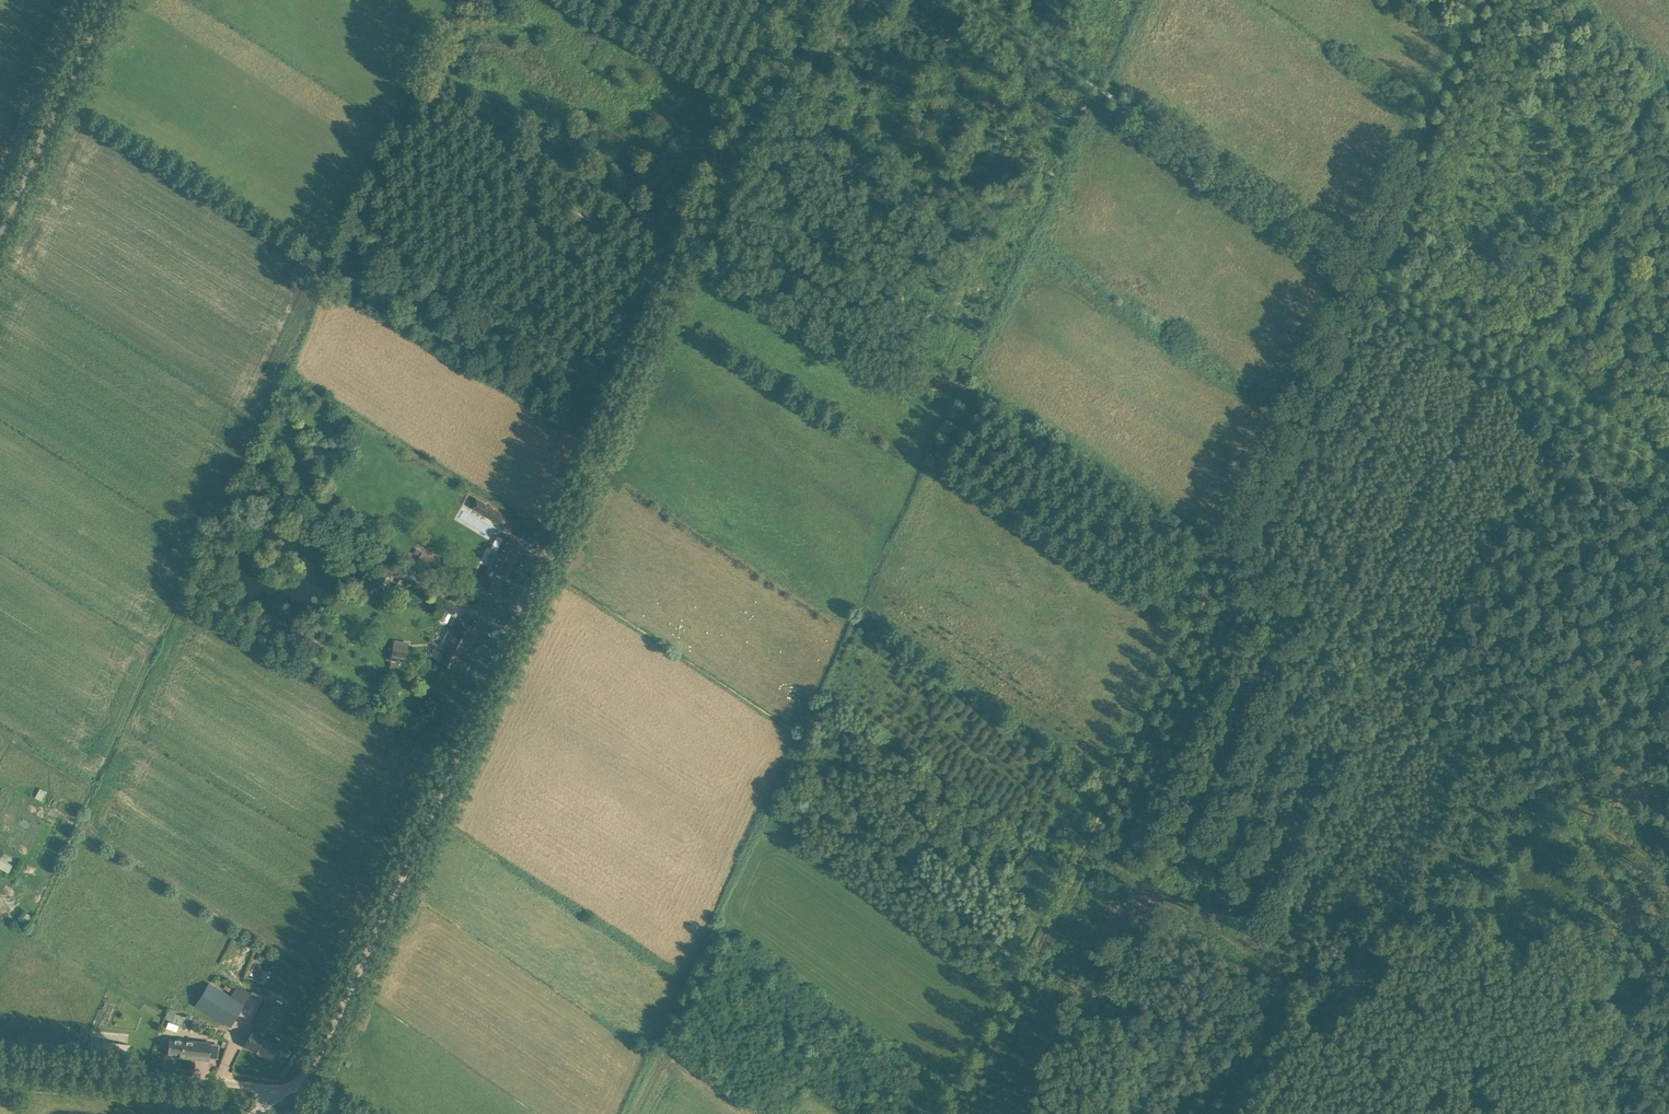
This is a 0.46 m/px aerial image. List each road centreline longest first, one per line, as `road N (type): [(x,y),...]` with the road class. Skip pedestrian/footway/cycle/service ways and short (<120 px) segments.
road 1 (track): [(1483,0),(959,1113)]
road 2 (unclassified): [(287,1091),(314,1066),(555,546)]
road 3 (track): [(555,546),(807,0)]
road 4 (track): [(1668,877),(1213,568)]
road 5 (track): [(1083,849),(1486,1113)]
road 6 (unclassified): [(1668,476),(1359,265)]
road 7 (unclassified): [(287,1091),(0,1059)]
road 8 (unclassified): [(0,225),(101,0)]

